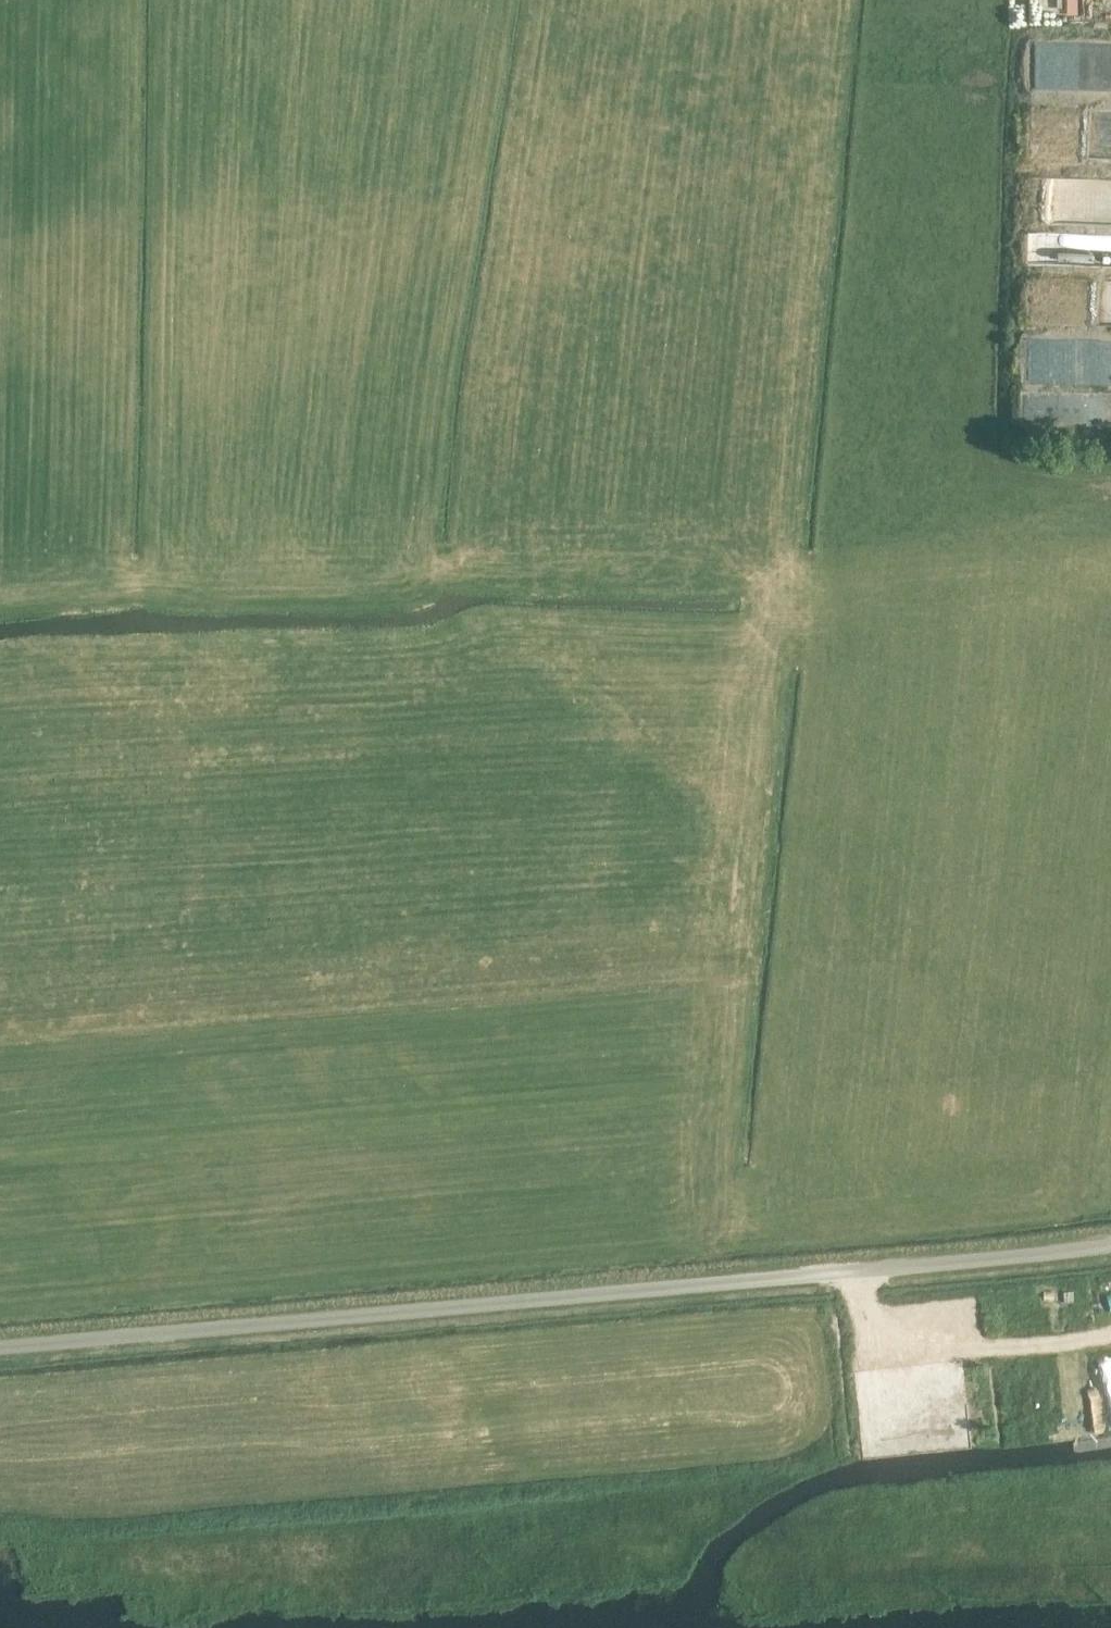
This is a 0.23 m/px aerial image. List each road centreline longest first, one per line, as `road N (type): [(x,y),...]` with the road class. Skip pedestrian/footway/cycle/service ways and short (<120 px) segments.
road 1 (unclassified): [(0,1347),(1110,1242)]
road 2 (track): [(849,1271),(863,1317),(891,1342),(977,1350),(1110,1339)]

